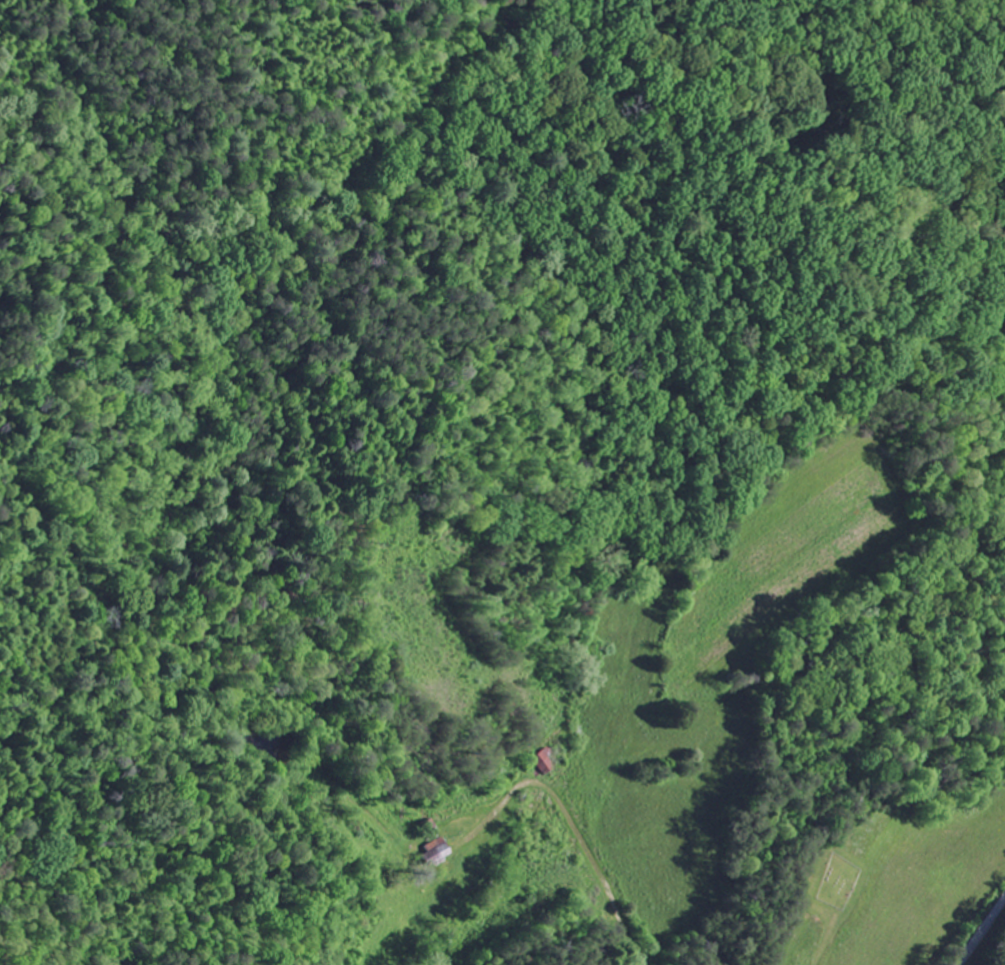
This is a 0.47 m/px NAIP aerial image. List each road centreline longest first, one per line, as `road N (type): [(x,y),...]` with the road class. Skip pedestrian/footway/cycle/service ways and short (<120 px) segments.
road 1 (residential): [(639,964),(584,837),(549,786),(523,777)]

